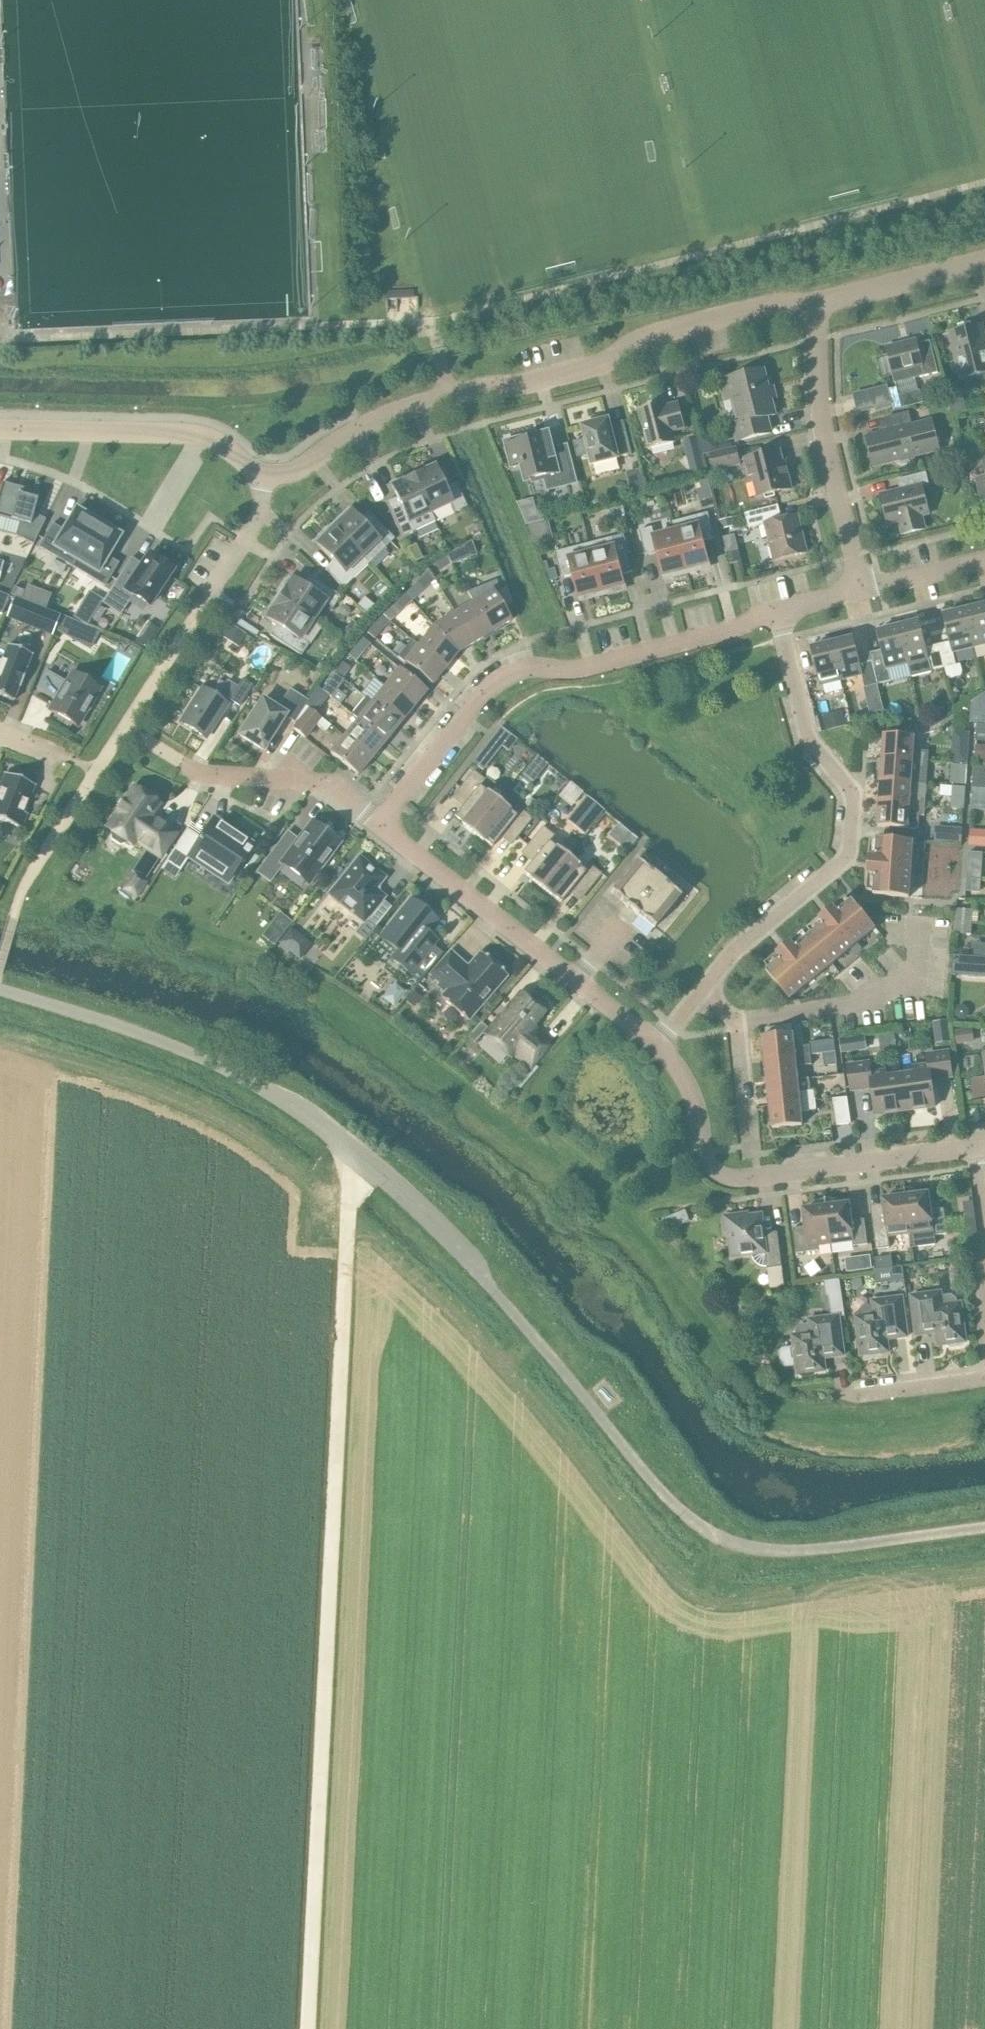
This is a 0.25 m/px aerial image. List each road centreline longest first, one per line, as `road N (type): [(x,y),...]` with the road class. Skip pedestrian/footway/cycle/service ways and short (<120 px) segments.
road 1 (unclassified): [(0,989),(226,1068),(330,1137),(526,1329),(702,1529),(776,1551),(984,1529)]
road 2 (unclassified): [(273,485),(366,427),(425,402),(588,368),(648,341),(809,309)]
road 3 (residential): [(382,822),(483,689),(523,670),(594,671),(780,618)]
road 4 (residential): [(700,995),(854,842),(856,803),(801,714),(780,618)]
road 5 (residential): [(982,1150),(734,1180),(704,1161),(691,1094),(657,1043)]
road 6 (residential): [(657,1043),(382,822)]
road 7 (unclassified): [(273,485),(223,442),(195,431),(0,425)]
road 8 (residential): [(861,594),(825,441),(809,309)]
road 9 (residential): [(382,822),(286,775),(225,776),(173,759),(140,738)]
road 10 (unclassified): [(809,309),(984,265)]
road 11 (residential): [(700,995),(737,1026),(746,1150)]
road 12 (residential): [(192,624),(273,485)]
road 13 (residential): [(839,1399),(984,1379)]
road 14 (residential): [(984,562),(861,594)]

